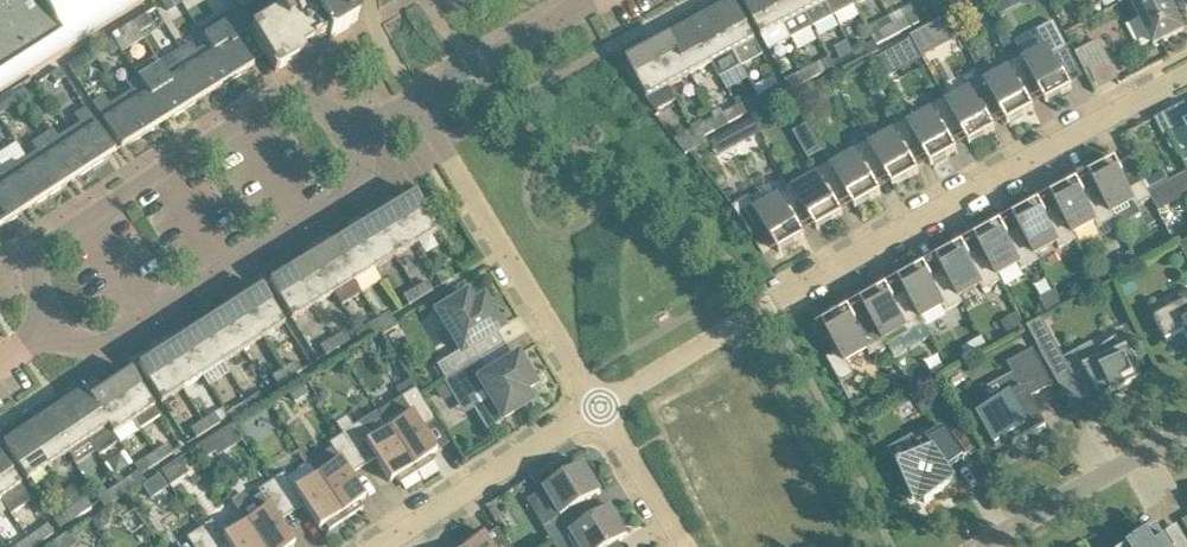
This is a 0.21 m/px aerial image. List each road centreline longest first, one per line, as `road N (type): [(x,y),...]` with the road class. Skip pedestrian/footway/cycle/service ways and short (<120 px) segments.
road 1 (residential): [(601,408),(990,179),(1186,77)]
road 2 (residential): [(56,329),(33,265),(83,216),(161,164),(269,98),(297,93),(335,108),(359,131)]
road 3 (residential): [(359,131),(371,160),(366,187),(127,338),(80,342),(56,329)]
road 4 (residential): [(601,408),(418,100)]
road 5 (residential): [(394,546),(601,408)]
road 6 (residential): [(980,546),(1186,434)]
road 7 (residential): [(418,100),(602,0)]
road 8 (residential): [(686,546),(601,408)]

